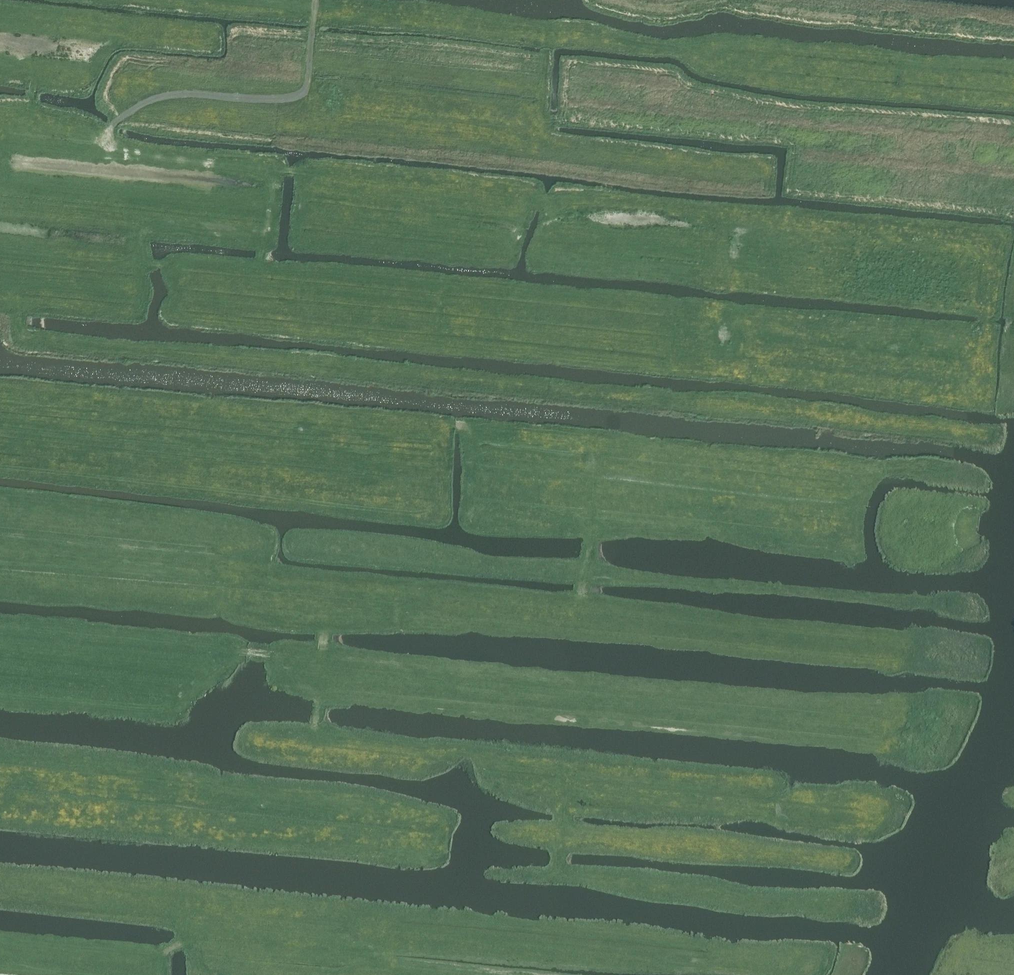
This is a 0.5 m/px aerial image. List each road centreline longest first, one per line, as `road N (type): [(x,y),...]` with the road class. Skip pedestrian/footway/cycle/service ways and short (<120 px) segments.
road 1 (track): [(99,139),(124,114),(169,96),(306,85)]

